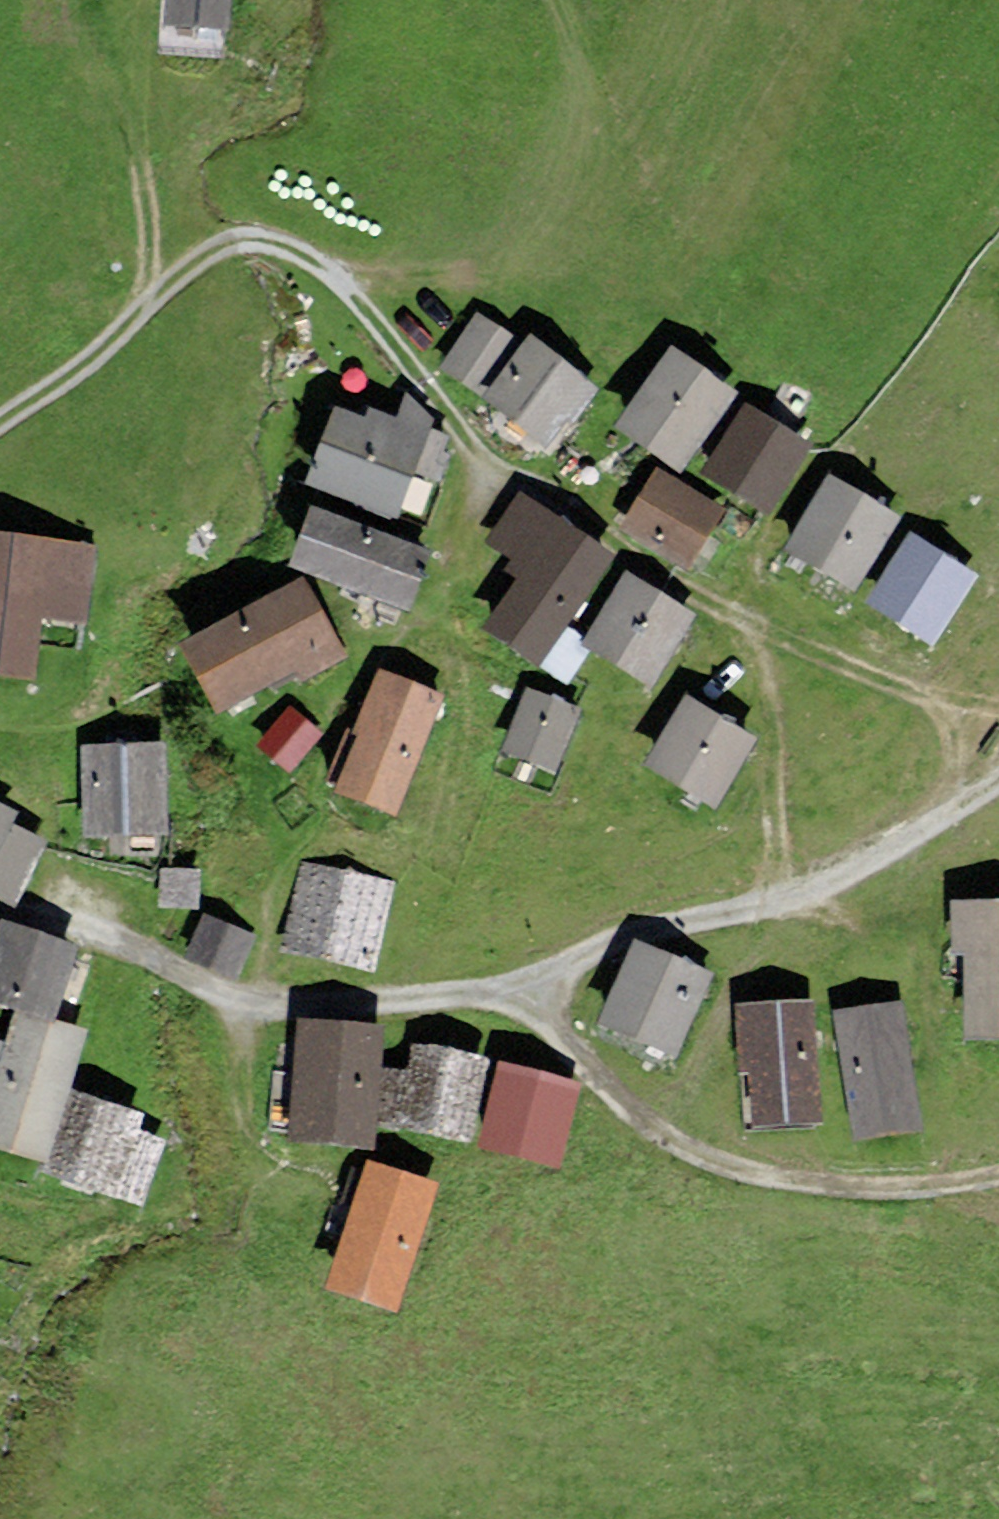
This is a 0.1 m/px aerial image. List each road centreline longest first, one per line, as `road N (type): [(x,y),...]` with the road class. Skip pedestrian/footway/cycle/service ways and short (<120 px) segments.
road 1 (residential): [(0,417),(85,366),(221,241),(276,238),(339,280),(488,458),(750,630),(774,719),(778,895)]
road 2 (track): [(518,981),(637,1121),(780,1179),(943,1188),(998,1172)]
road 3 (residential): [(0,912),(71,926),(256,997),(339,1008),(518,981)]
road 4 (track): [(339,280),(466,274),(512,239),(574,94),(561,0)]
road 5 (track): [(148,302),(150,225),(137,156),(88,0)]
road 6 (residential): [(778,895),(623,932),(518,981)]
road 7 (track): [(750,630),(957,704),(998,711)]
road 8 (residential): [(998,783),(778,895)]

